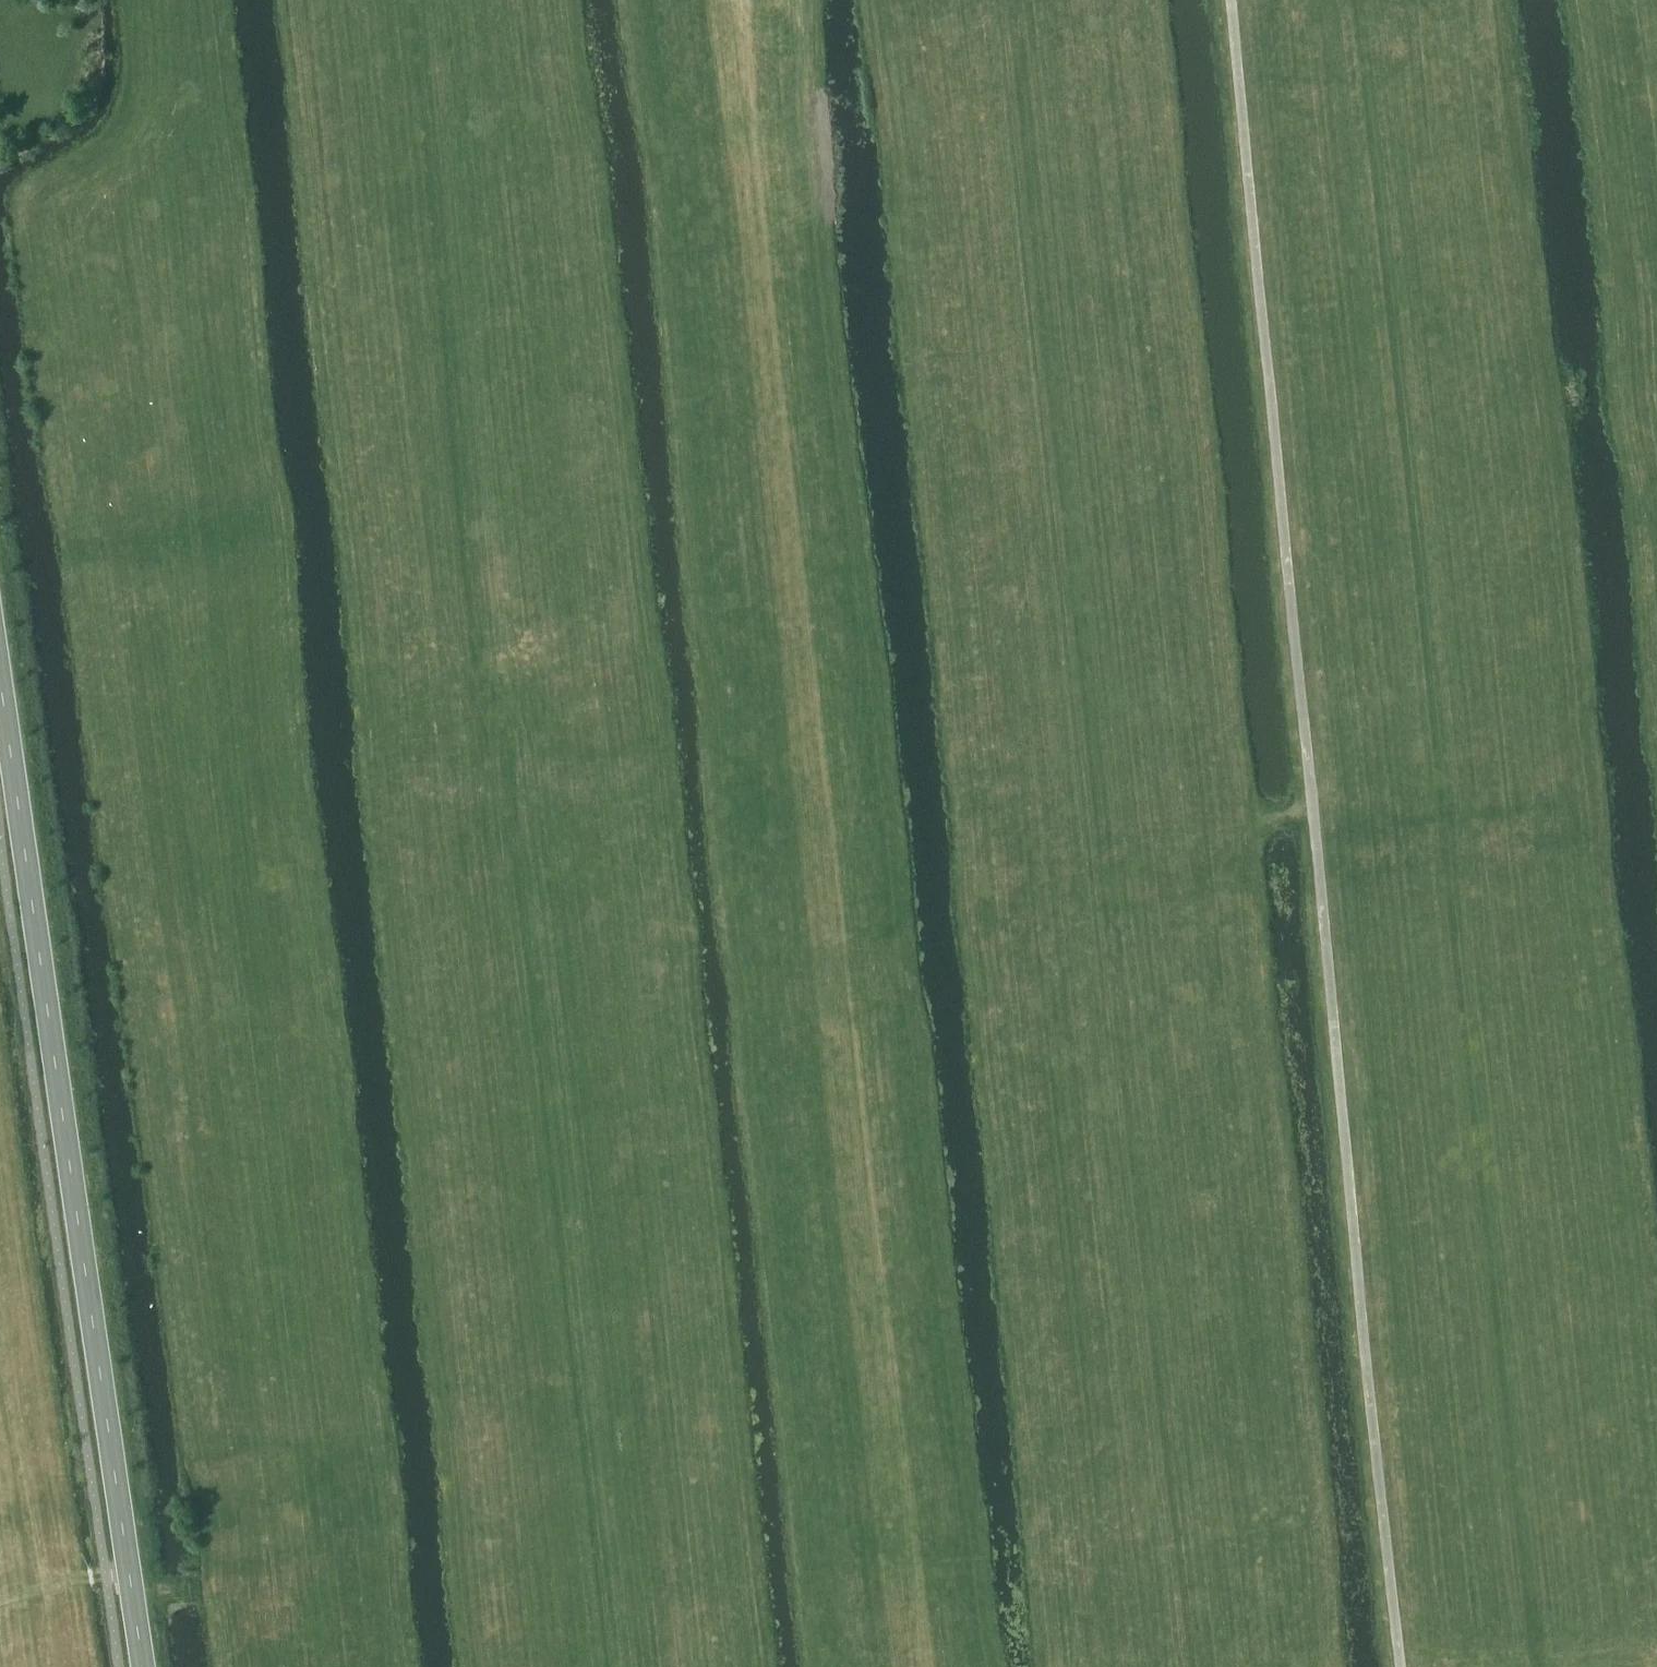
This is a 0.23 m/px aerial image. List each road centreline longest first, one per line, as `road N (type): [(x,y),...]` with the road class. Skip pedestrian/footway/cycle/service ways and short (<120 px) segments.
road 1 (track): [(1402,1666),(1236,0)]
road 2 (tertiary): [(144,1666),(0,671)]

